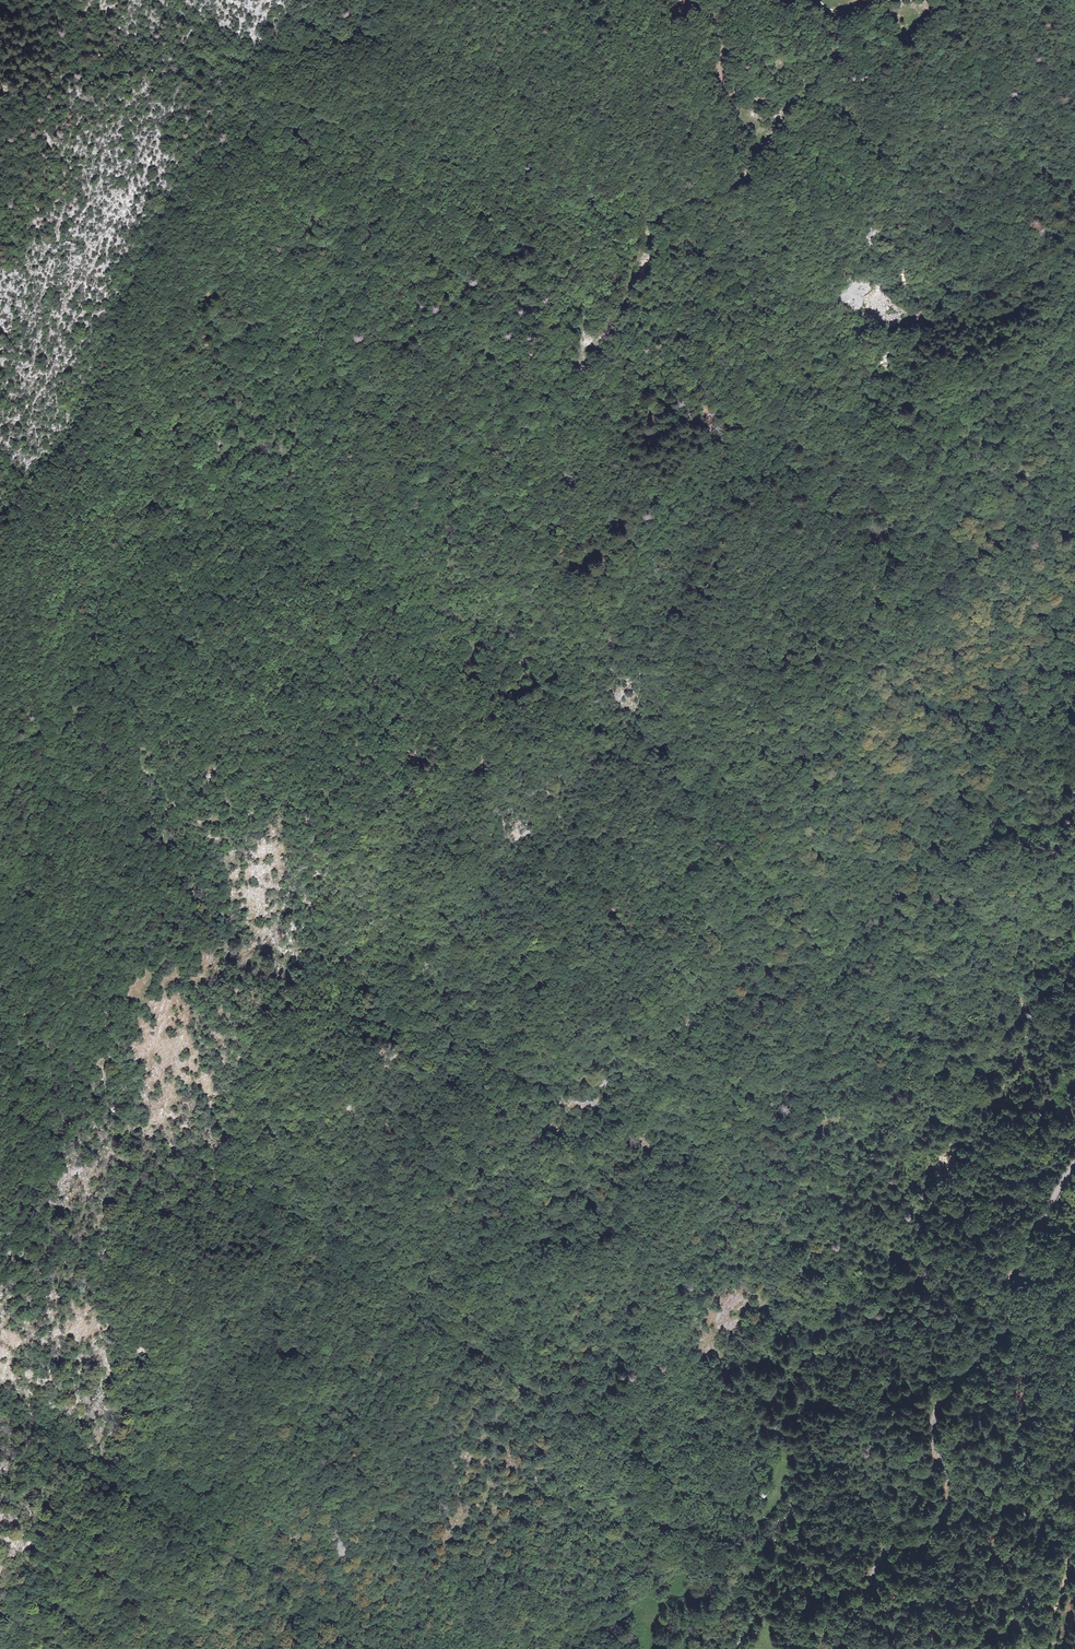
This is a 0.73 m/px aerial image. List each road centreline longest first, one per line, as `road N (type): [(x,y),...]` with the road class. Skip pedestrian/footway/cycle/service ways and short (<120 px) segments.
road 1 (unclassified): [(833,1648),(868,1581),(896,1548),(945,1515),(949,1493),(929,1441),(949,1393),(1010,1327),(1046,1206),(1074,1165)]

